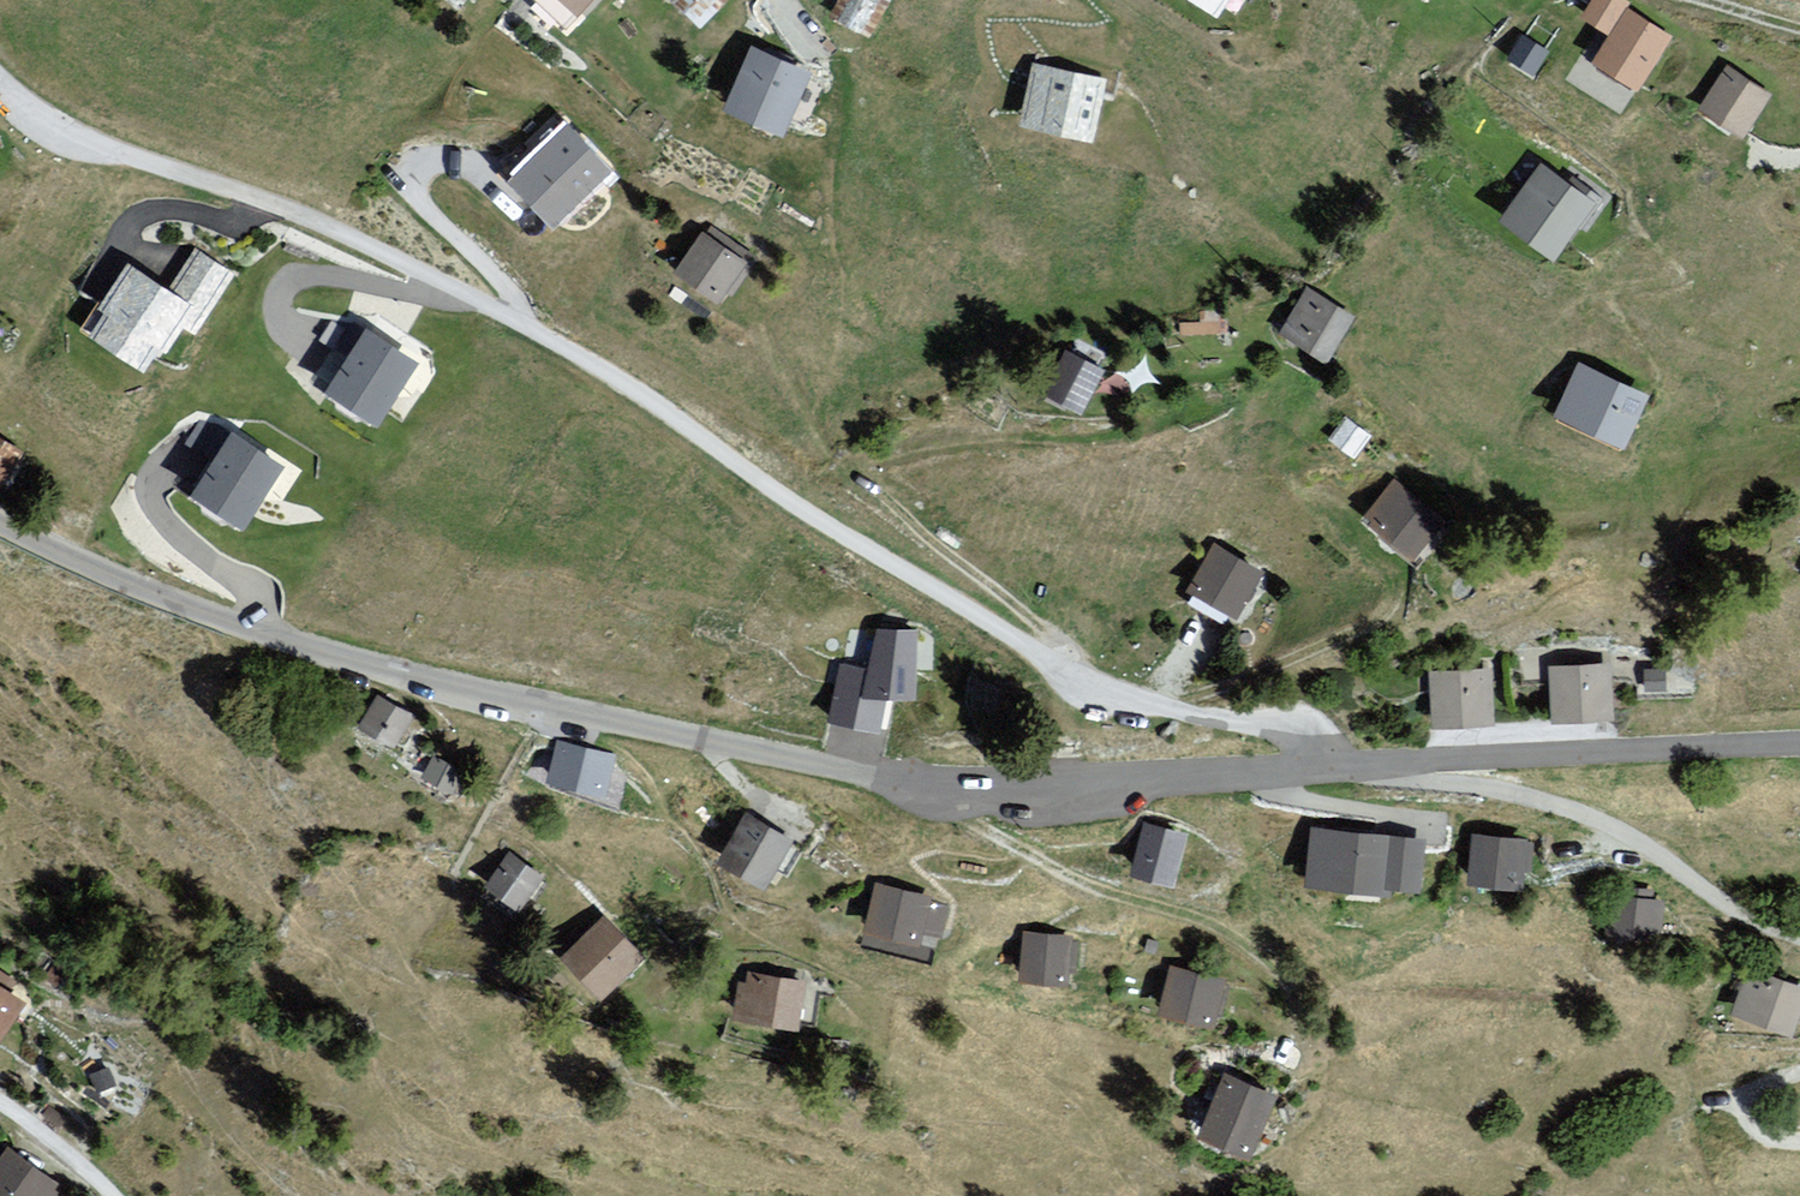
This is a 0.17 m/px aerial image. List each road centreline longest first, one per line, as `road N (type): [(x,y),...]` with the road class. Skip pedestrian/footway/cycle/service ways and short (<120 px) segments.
road 1 (residential): [(1336,764),(1301,727),(1176,711),(1093,686),(850,539),(560,343),(313,218),(50,126),(0,87)]
road 2 (unclassified): [(0,523),(157,595),(335,655),(879,778),(992,783),(1336,764)]
road 3 (track): [(933,782),(944,803),(996,840),(1097,895),(1199,918),(1241,944),(1292,993),(1311,1052),(1227,1063)]
road 4 (residential): [(1799,942),(1729,912),(1594,823),(1517,795),(1389,784),(1336,764)]
road 5 (unclassified): [(1336,764),(1799,742)]
road 6 (residential): [(1799,1144),(1762,1139),(1735,1097),(1799,1073)]
road 7 (unclassified): [(109,1195),(0,1102)]

